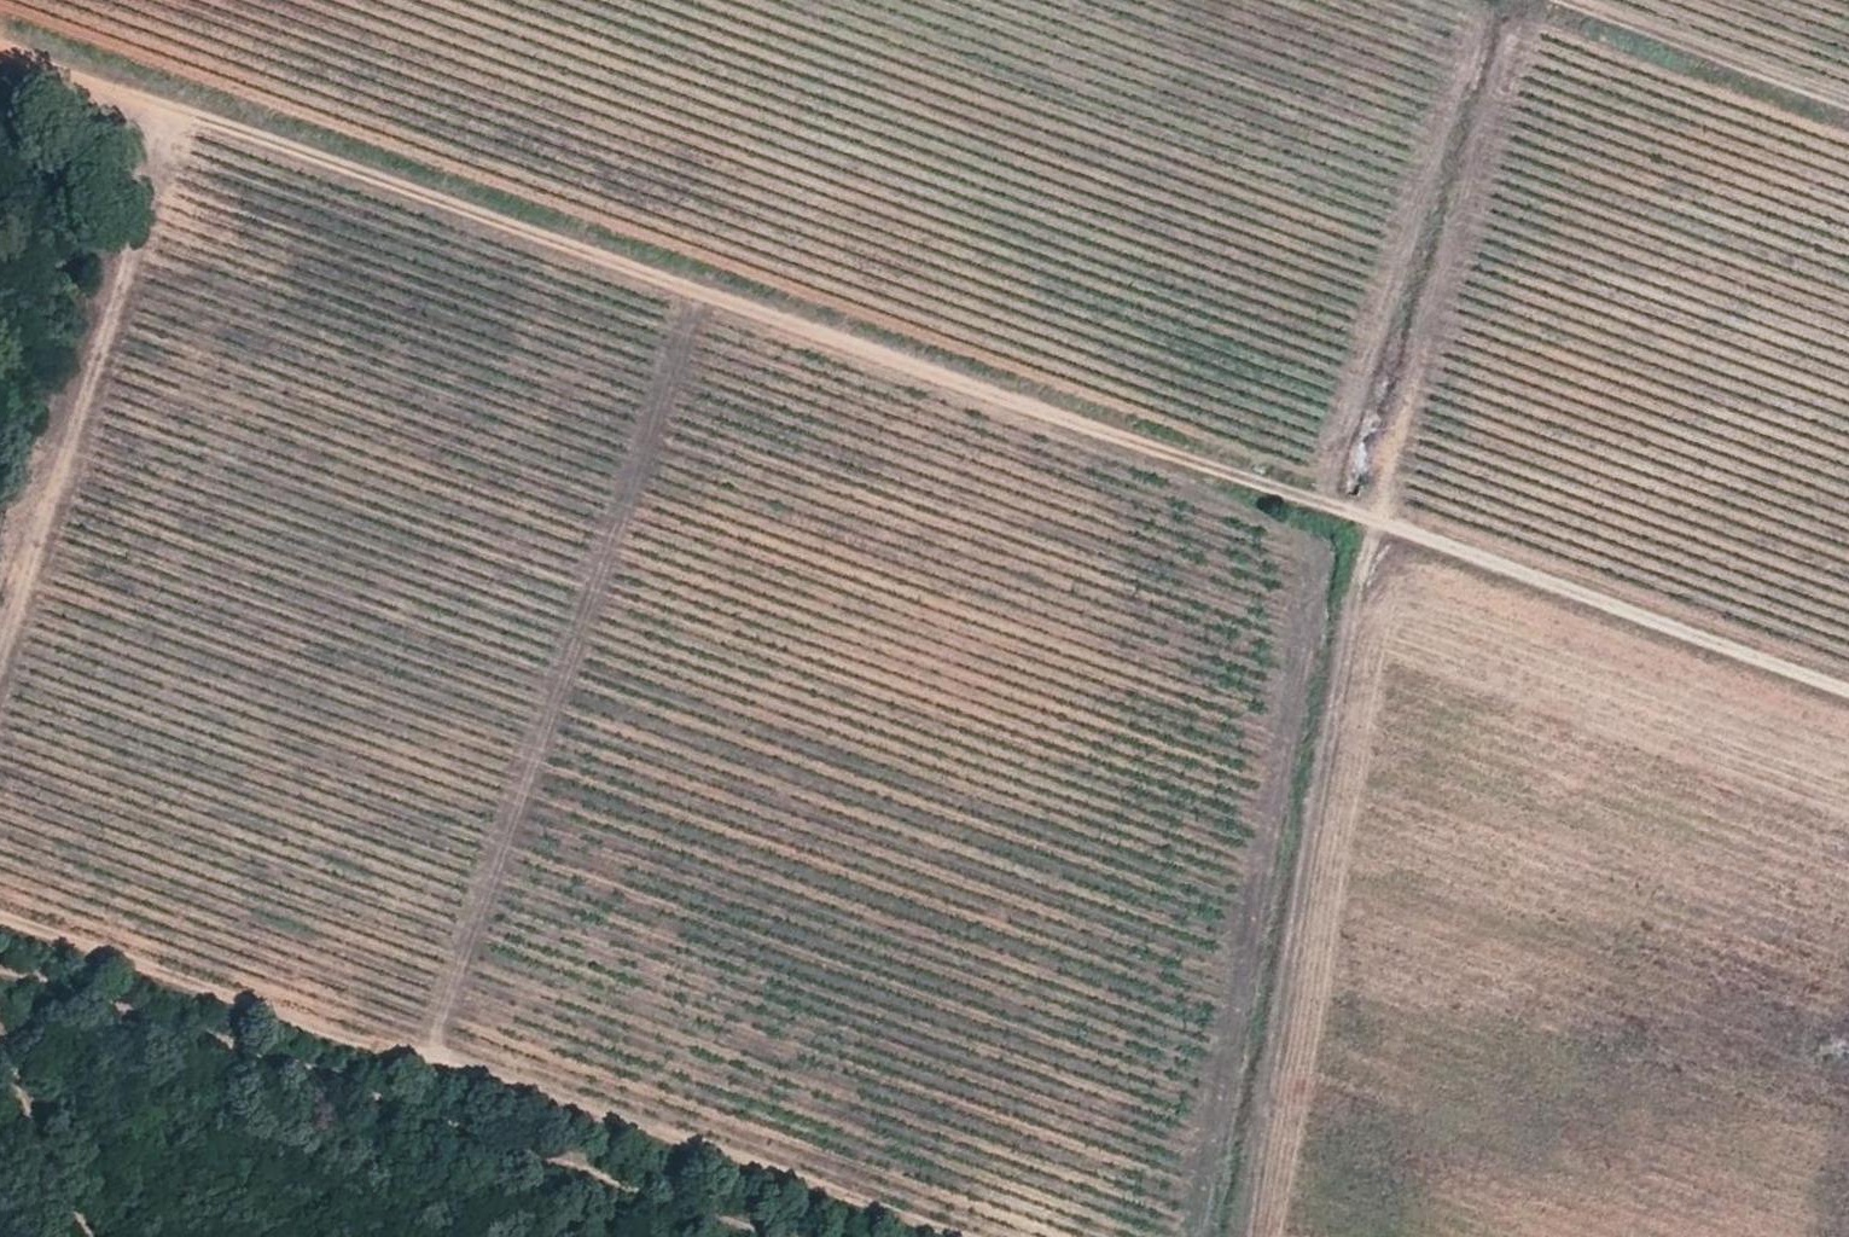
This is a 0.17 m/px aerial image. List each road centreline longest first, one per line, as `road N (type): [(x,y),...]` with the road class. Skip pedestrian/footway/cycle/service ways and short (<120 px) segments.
road 1 (track): [(1848,688),(0,49)]
road 2 (track): [(0,968),(470,1073),(634,1122),(957,1236)]
road 3 (track): [(0,54),(107,122),(127,154),(135,228),(64,444),(0,586)]

